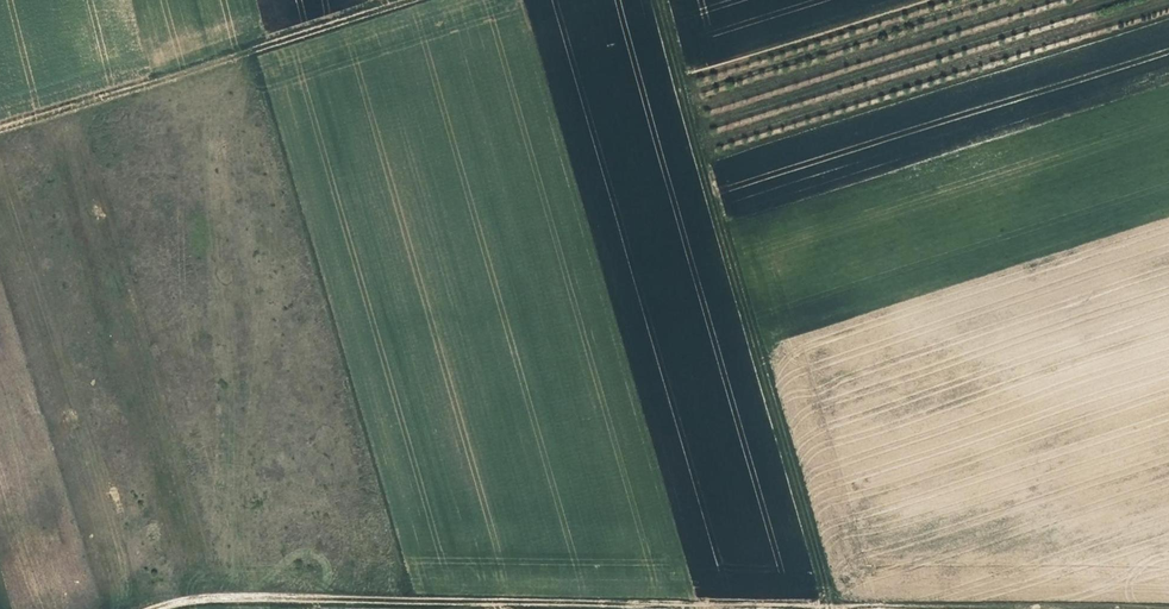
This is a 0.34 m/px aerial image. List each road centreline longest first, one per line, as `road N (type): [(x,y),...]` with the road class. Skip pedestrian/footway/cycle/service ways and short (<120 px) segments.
road 1 (track): [(867,608),(234,594),(184,596),(153,608)]
road 2 (track): [(662,0),(832,608)]
road 3 (track): [(395,0),(0,126)]

